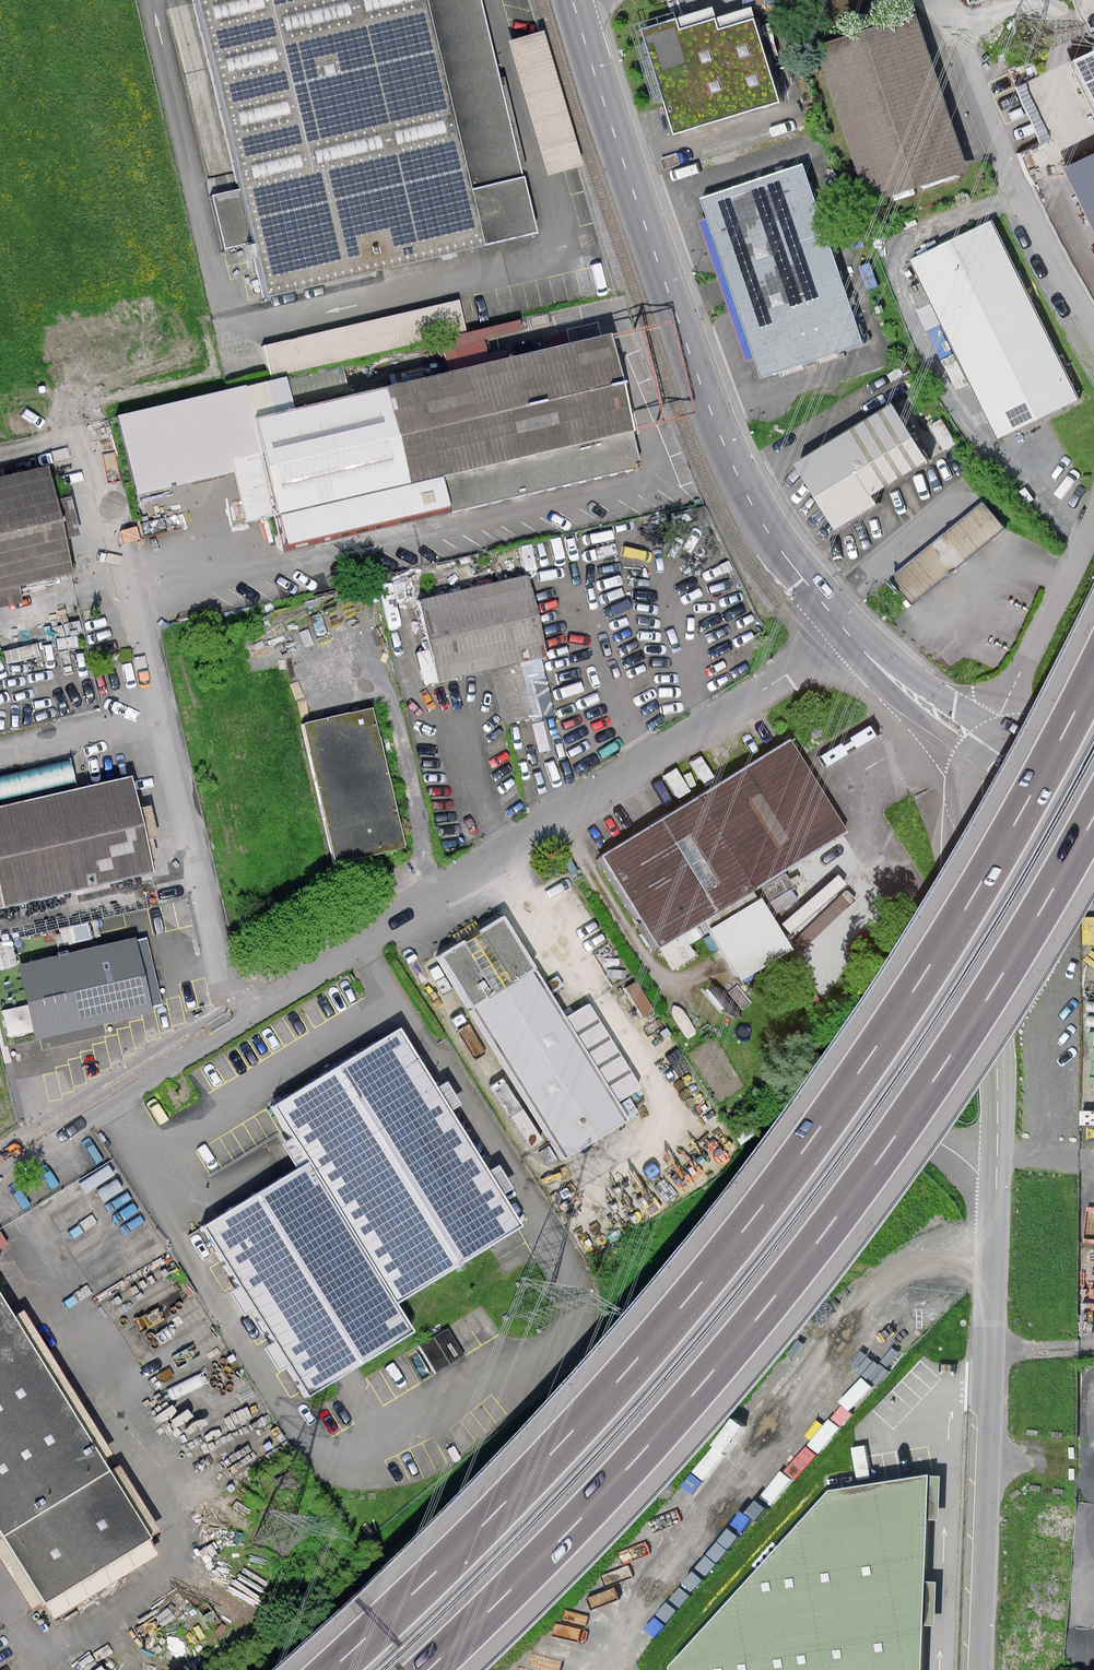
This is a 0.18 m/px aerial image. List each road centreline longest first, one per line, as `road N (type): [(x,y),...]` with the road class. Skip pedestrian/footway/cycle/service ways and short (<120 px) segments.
road 1 (motorway): [(1093,671),(970,899),(746,1226),(563,1439),(330,1669)]
road 2 (motorway): [(429,1669),(575,1526),(768,1308),(941,1071),(1093,819)]
road 3 (tertiary): [(883,1093),(671,1364),(377,1669)]
road 4 (unclassified): [(236,1015),(849,634)]
road 5 (tertiary): [(573,0),(742,486),(783,553),(849,634)]
road 6 (unclassified): [(236,1015),(134,602),(83,441)]
road 7 (residential): [(1000,1193),(980,1669)]
road 8 (unclassified): [(0,1164),(236,1015)]
road 9 (tertiary): [(987,926),(1000,1193)]
road 10 (tertiary): [(987,926),(883,1093)]
road 11 (residential): [(883,1093),(1000,1193)]
road 12 (tertiary): [(1001,731),(890,676)]

